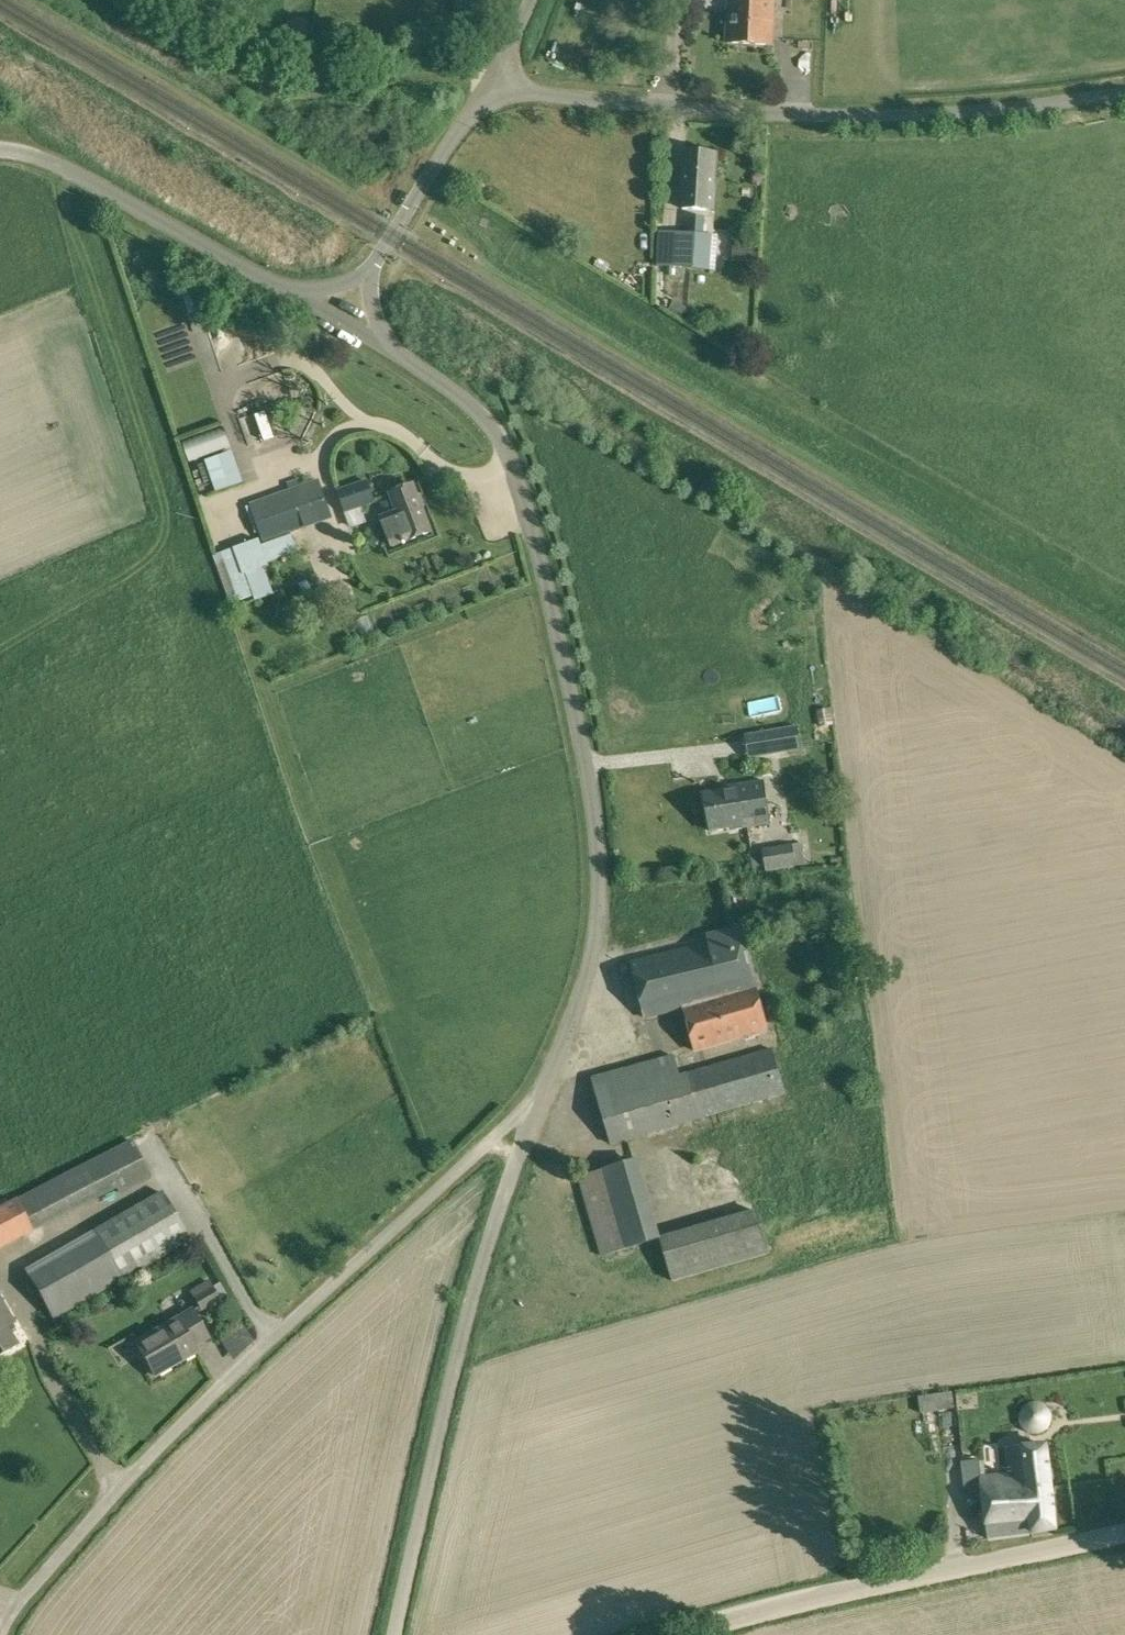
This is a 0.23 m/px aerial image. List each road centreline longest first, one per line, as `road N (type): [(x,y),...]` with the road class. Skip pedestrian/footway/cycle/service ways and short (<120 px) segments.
road 1 (unclassified): [(539,1093),(586,972),(593,922),(584,773),(505,456),(448,389),(380,342)]
road 2 (unclassified): [(0,1631),(132,1471),(539,1093)]
road 3 (unclassified): [(492,82),(658,106),(781,113),(973,111),(1124,92)]
road 4 (unclassified): [(393,1634),(464,1321),(539,1093)]
road 5 (unclassified): [(670,1634),(1124,1531)]
road 6 (unclassified): [(0,148),(39,157),(283,290)]
road 7 (unclassified): [(366,278),(492,82)]

